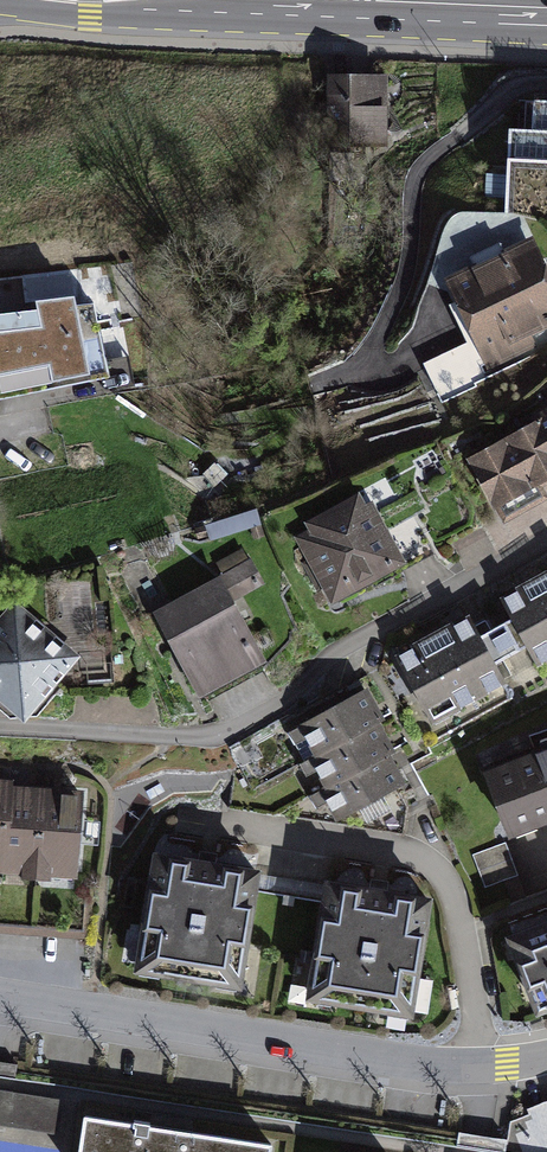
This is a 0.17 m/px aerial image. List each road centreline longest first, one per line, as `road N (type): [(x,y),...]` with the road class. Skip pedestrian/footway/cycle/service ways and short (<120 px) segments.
road 1 (residential): [(0,730),(201,745),(238,732),(355,644),(546,539)]
road 2 (residential): [(0,995),(431,1068),(475,1067)]
road 3 (residential): [(475,1067),(472,992),(451,893),(429,869),(390,852),(213,826)]
road 4 (primary): [(546,8),(319,0)]

